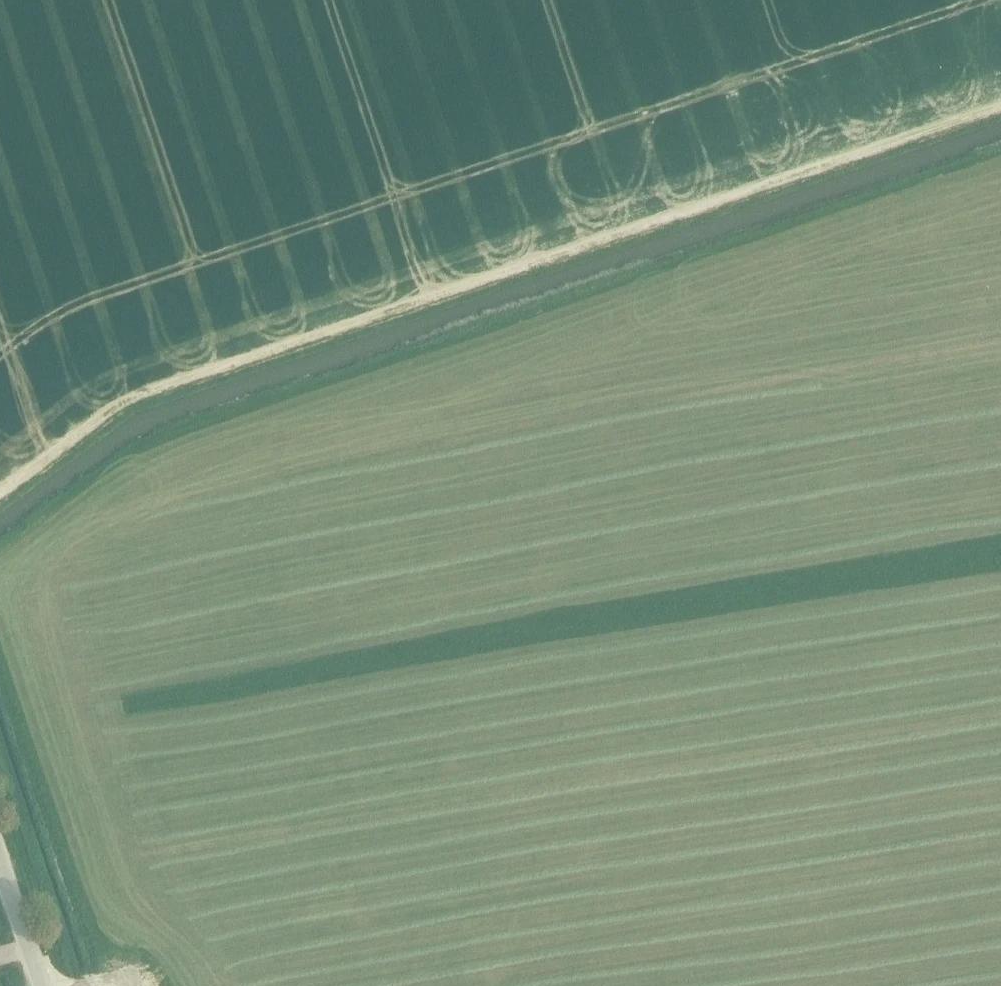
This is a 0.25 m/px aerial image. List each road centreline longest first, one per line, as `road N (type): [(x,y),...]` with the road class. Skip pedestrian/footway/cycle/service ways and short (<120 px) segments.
road 1 (unclassified): [(41,985),(0,862)]

